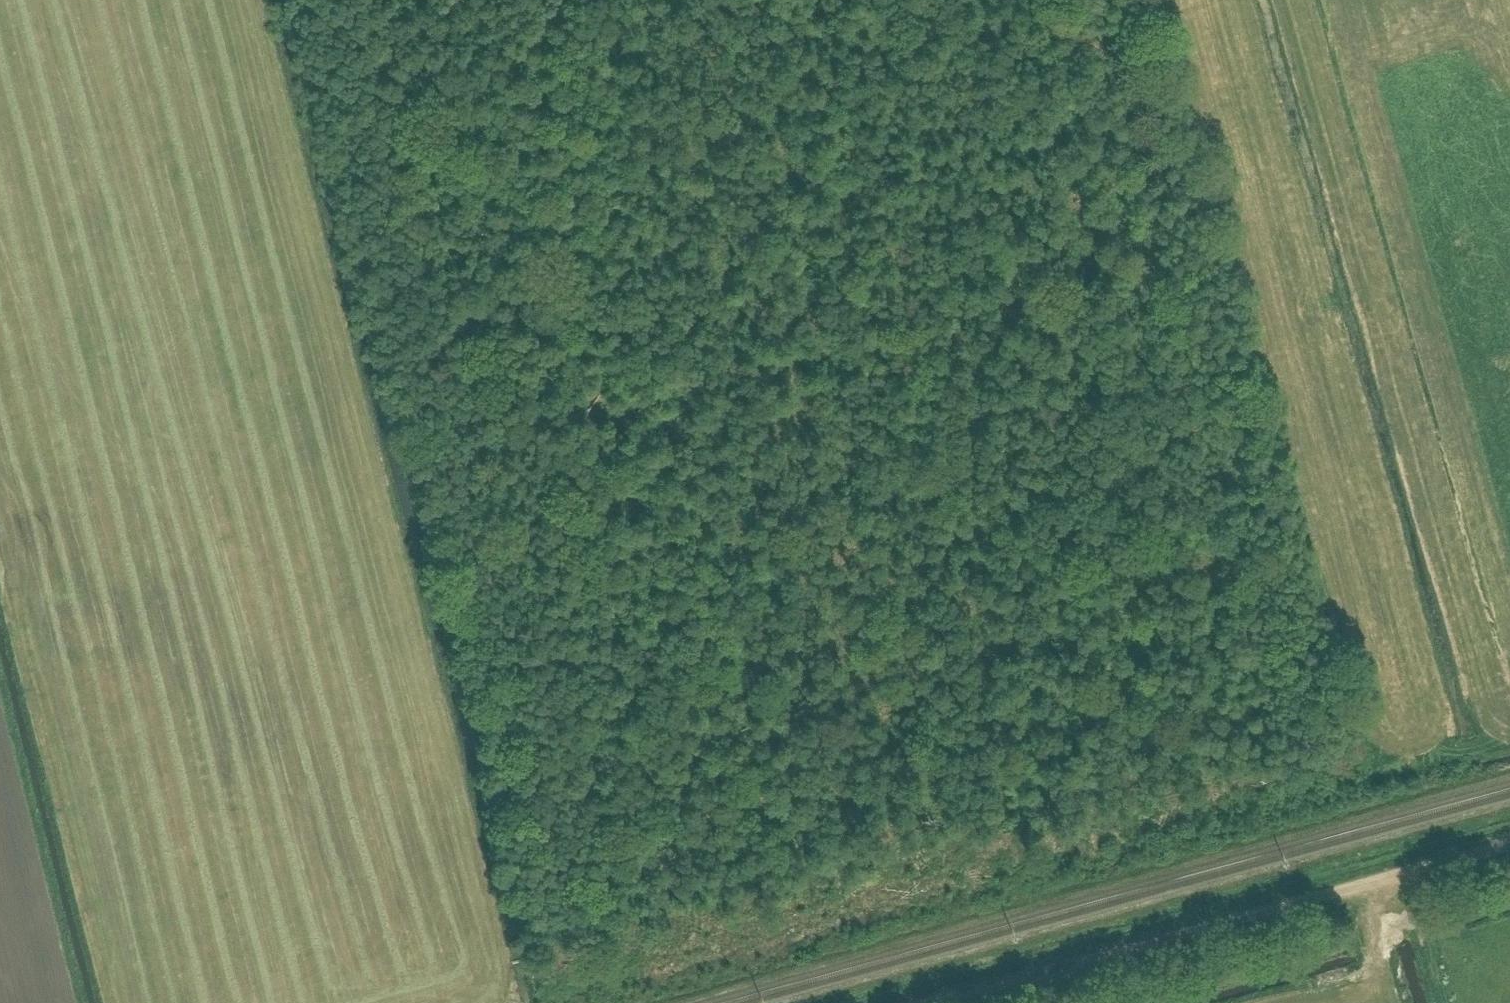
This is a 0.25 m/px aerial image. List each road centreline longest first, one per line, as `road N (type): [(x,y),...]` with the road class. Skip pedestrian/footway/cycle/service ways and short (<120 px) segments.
road 1 (track): [(1509,849),(942,1002)]

